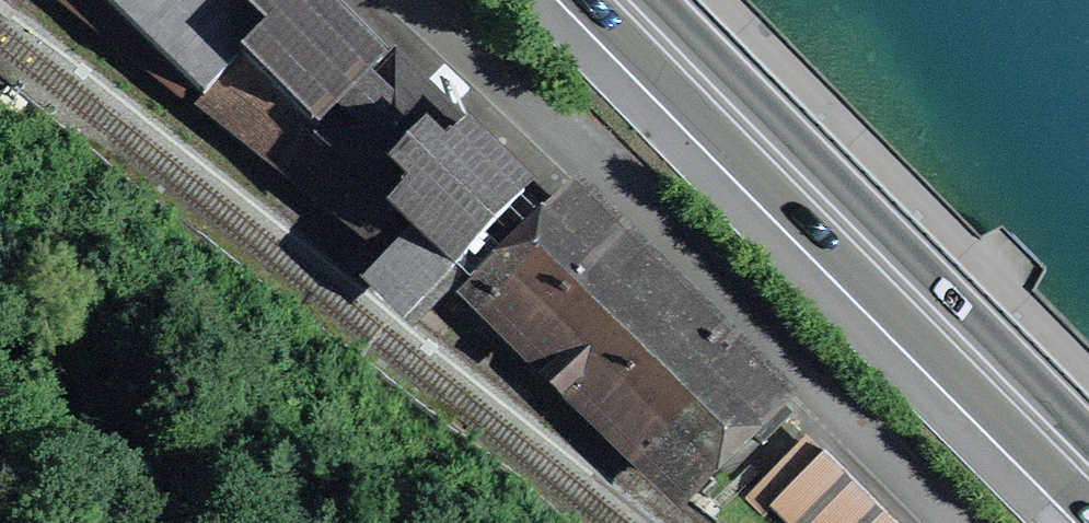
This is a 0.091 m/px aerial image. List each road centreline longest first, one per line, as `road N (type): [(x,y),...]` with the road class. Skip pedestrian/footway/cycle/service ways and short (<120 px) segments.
road 1 (unclassified): [(412,0),(579,153),(942,522)]
road 2 (primary): [(1088,470),(626,0)]

